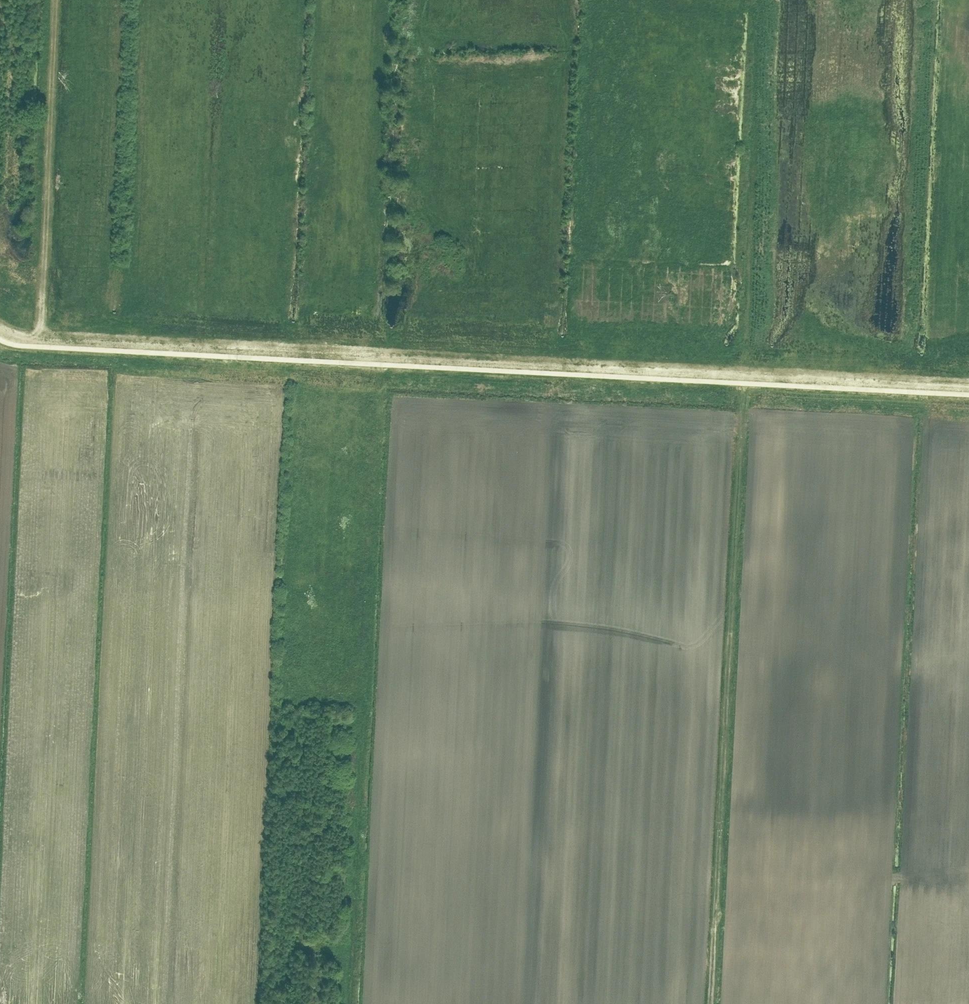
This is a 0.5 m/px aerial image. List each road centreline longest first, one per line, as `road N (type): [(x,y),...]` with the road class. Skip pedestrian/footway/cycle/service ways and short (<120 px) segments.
road 1 (track): [(38,347),(38,339),(968,387)]
road 2 (track): [(0,326),(38,339),(56,0)]

